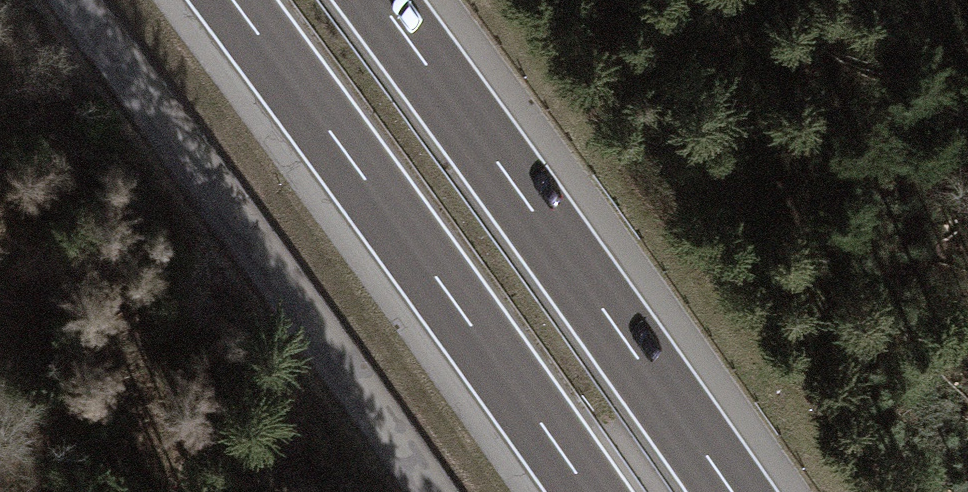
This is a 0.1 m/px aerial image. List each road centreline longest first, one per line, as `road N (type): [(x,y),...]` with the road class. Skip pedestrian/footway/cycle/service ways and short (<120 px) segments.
road 1 (unclassified): [(67,0),(433,491)]
road 2 (motorway): [(230,0),(587,491)]
road 3 (motorway): [(734,491),(380,0)]

